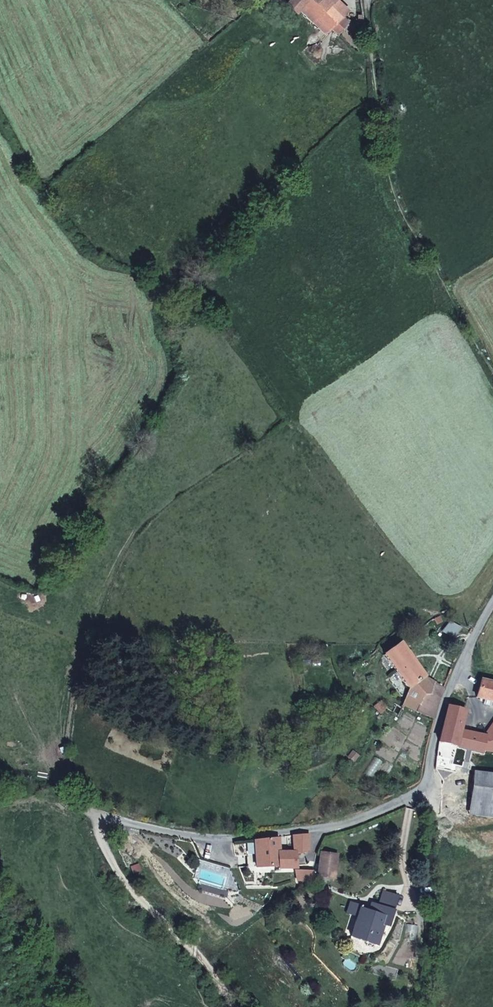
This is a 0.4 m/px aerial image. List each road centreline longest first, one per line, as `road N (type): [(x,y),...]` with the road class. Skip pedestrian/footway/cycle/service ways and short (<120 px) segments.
road 1 (unclassified): [(492,602),(437,726),(416,799),(353,824),(227,837),(104,819),(102,838)]

